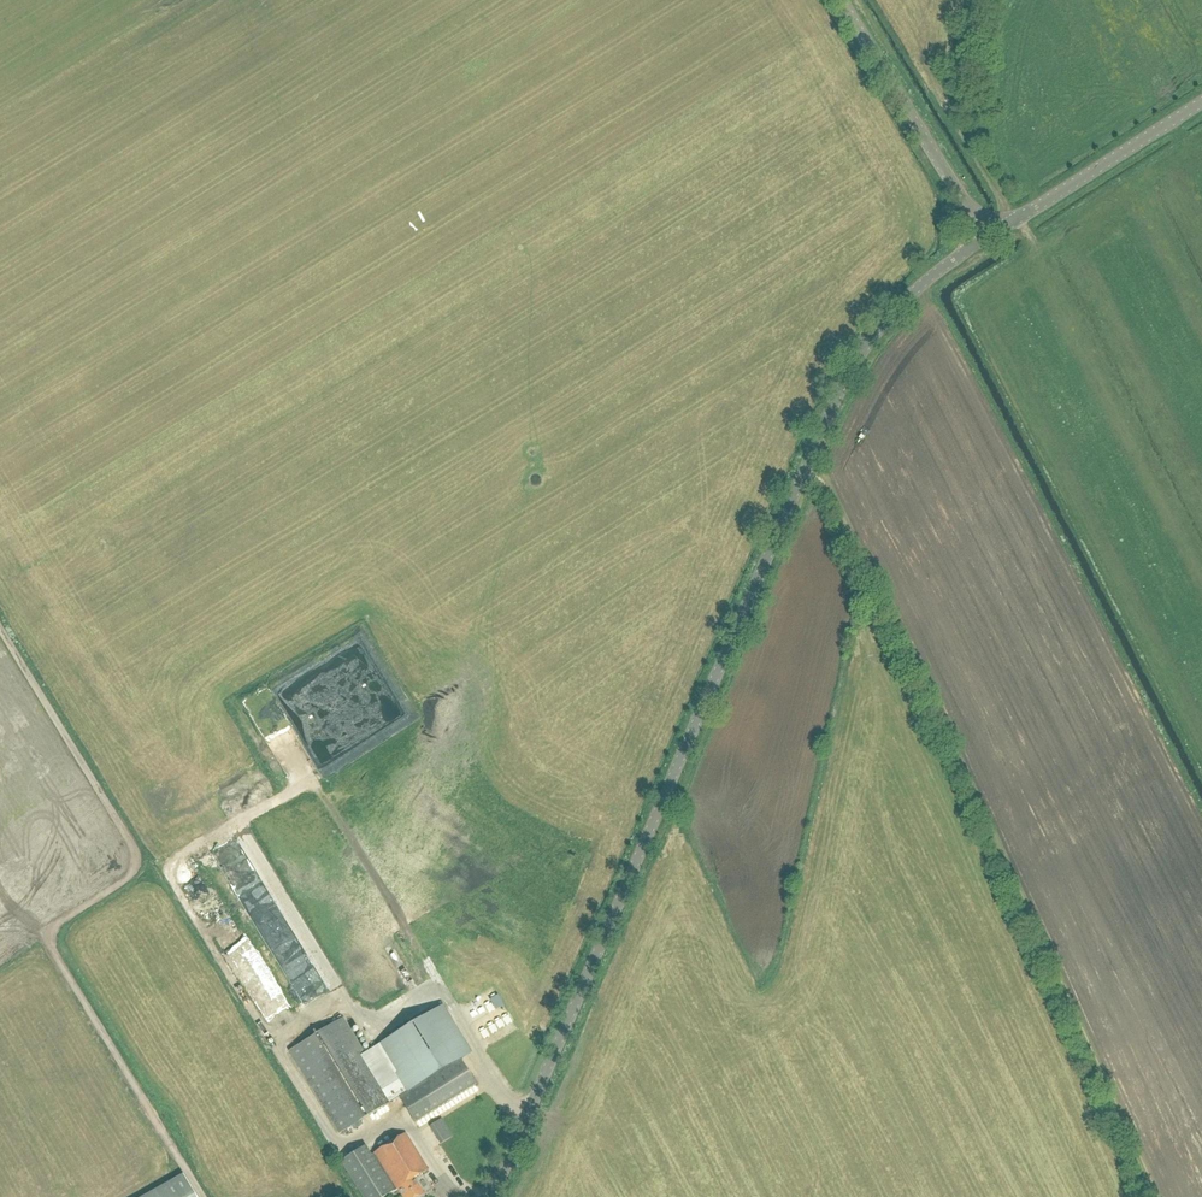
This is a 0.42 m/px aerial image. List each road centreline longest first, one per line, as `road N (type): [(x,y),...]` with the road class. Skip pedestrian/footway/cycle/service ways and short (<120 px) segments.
road 1 (tertiary): [(493,1196),(849,373),(902,304),(987,238)]
road 2 (track): [(201,1196),(48,942),(51,931),(130,881),(137,856),(0,630)]
road 3 (tertiary): [(987,238),(841,0)]
road 4 (tertiary): [(987,238),(1201,104)]
road 5 (track): [(1016,221),(956,123),(975,0)]

